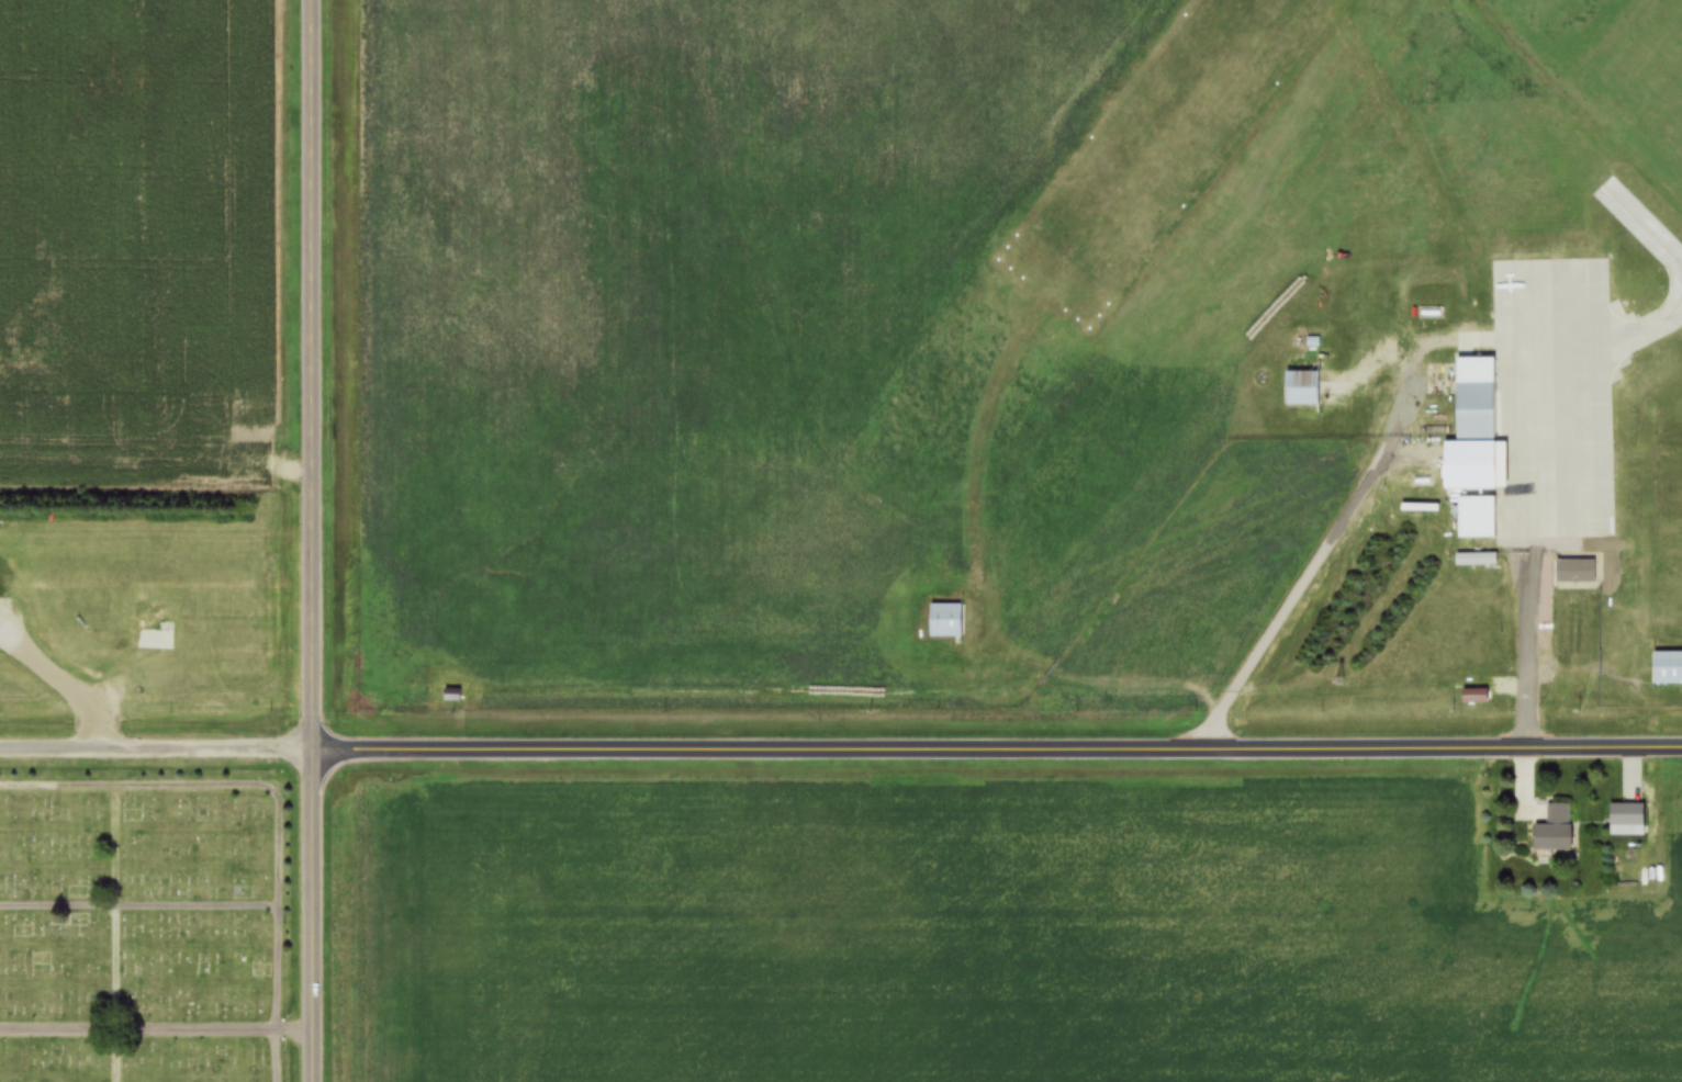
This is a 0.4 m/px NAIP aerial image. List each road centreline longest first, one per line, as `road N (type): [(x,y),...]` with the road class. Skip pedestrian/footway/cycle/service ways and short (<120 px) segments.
road 1 (residential): [(1681,752),(313,749)]
road 2 (residential): [(314,1081),(311,0)]
road 3 (residential): [(313,749),(0,749)]
road 4 (residential): [(1532,538),(1527,752)]

